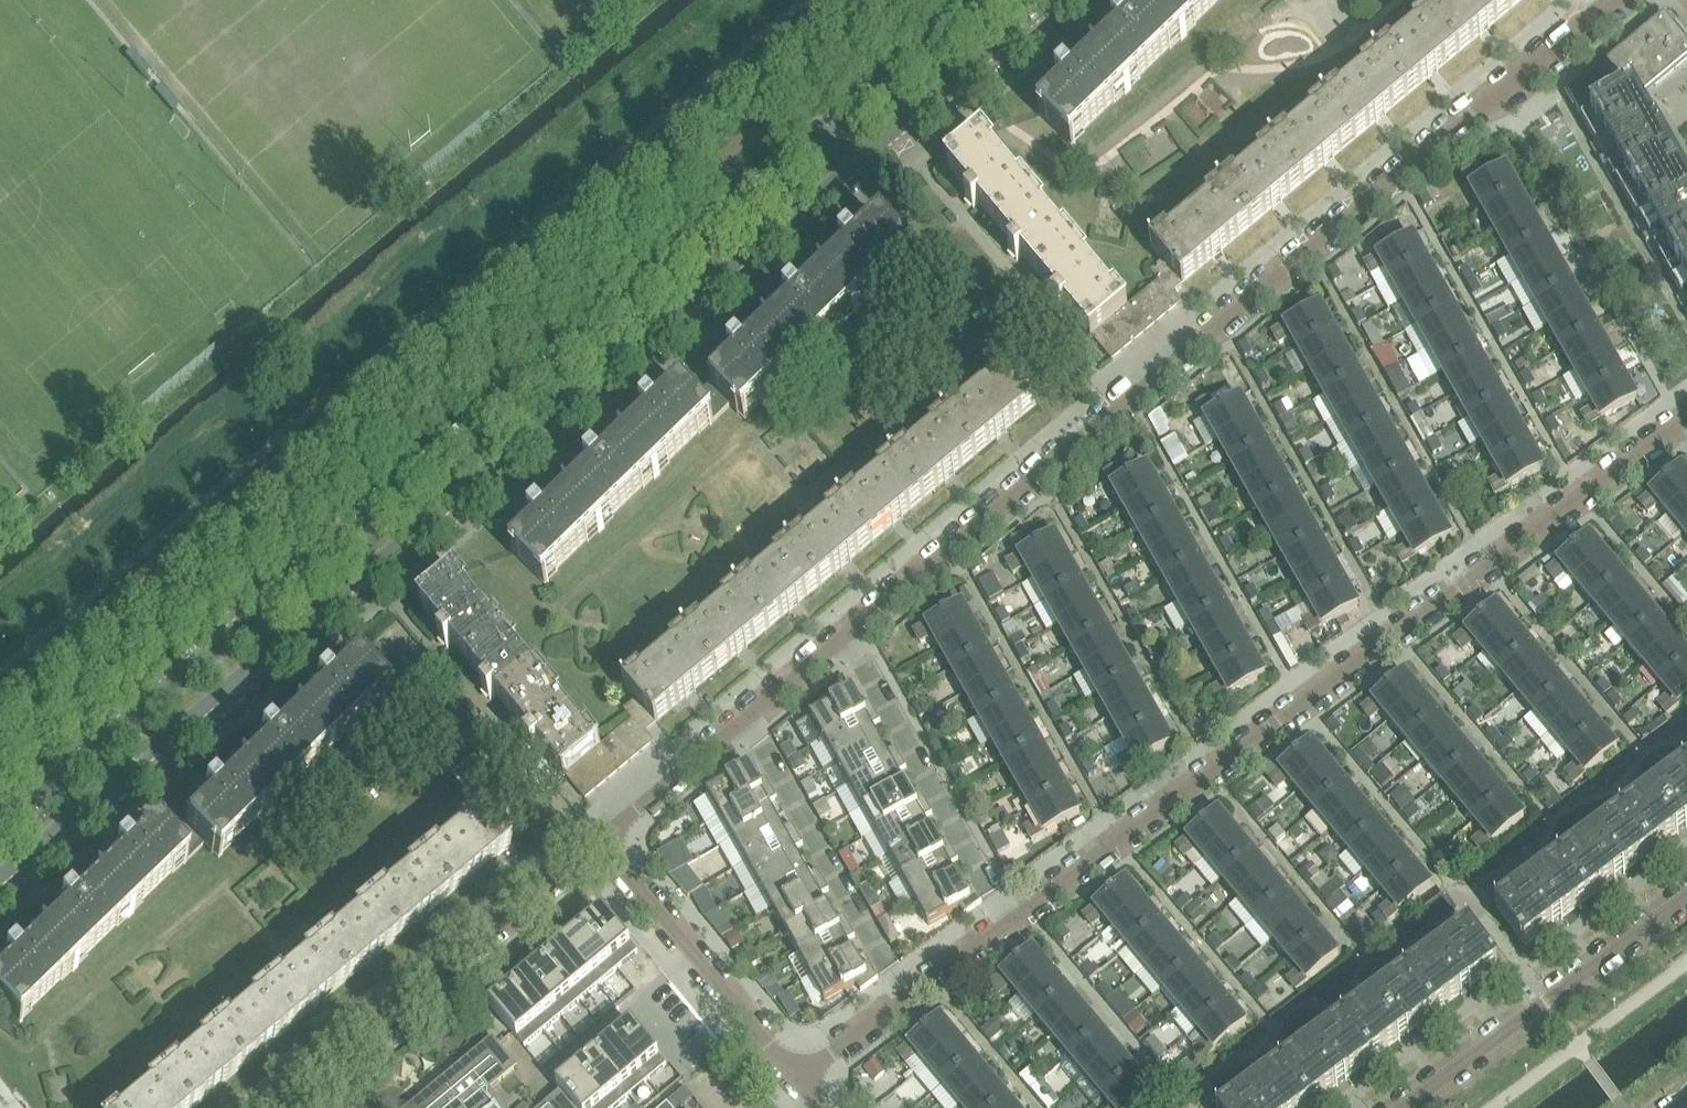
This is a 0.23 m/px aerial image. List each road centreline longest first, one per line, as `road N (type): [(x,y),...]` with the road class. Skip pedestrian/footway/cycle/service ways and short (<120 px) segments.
road 1 (tertiary): [(0,879),(1052,0)]
road 2 (tertiary): [(981,0),(0,820)]
road 3 (residential): [(1616,0),(850,638)]
road 4 (residential): [(1006,928),(1686,421)]
road 5 (residential): [(284,1107),(608,839)]
road 6 (residential): [(1686,899),(1406,1107)]
road 7 (residential): [(1006,928),(850,638)]
road 8 (residential): [(904,1004),(749,722)]
road 9 (residential): [(608,839),(802,1080)]
road 10 (residential): [(749,722),(608,839)]
road 11 (residential): [(850,638),(749,722)]
road 12 (residential): [(802,1080),(904,1004)]
road 13 (residential): [(904,1004),(1006,928)]

